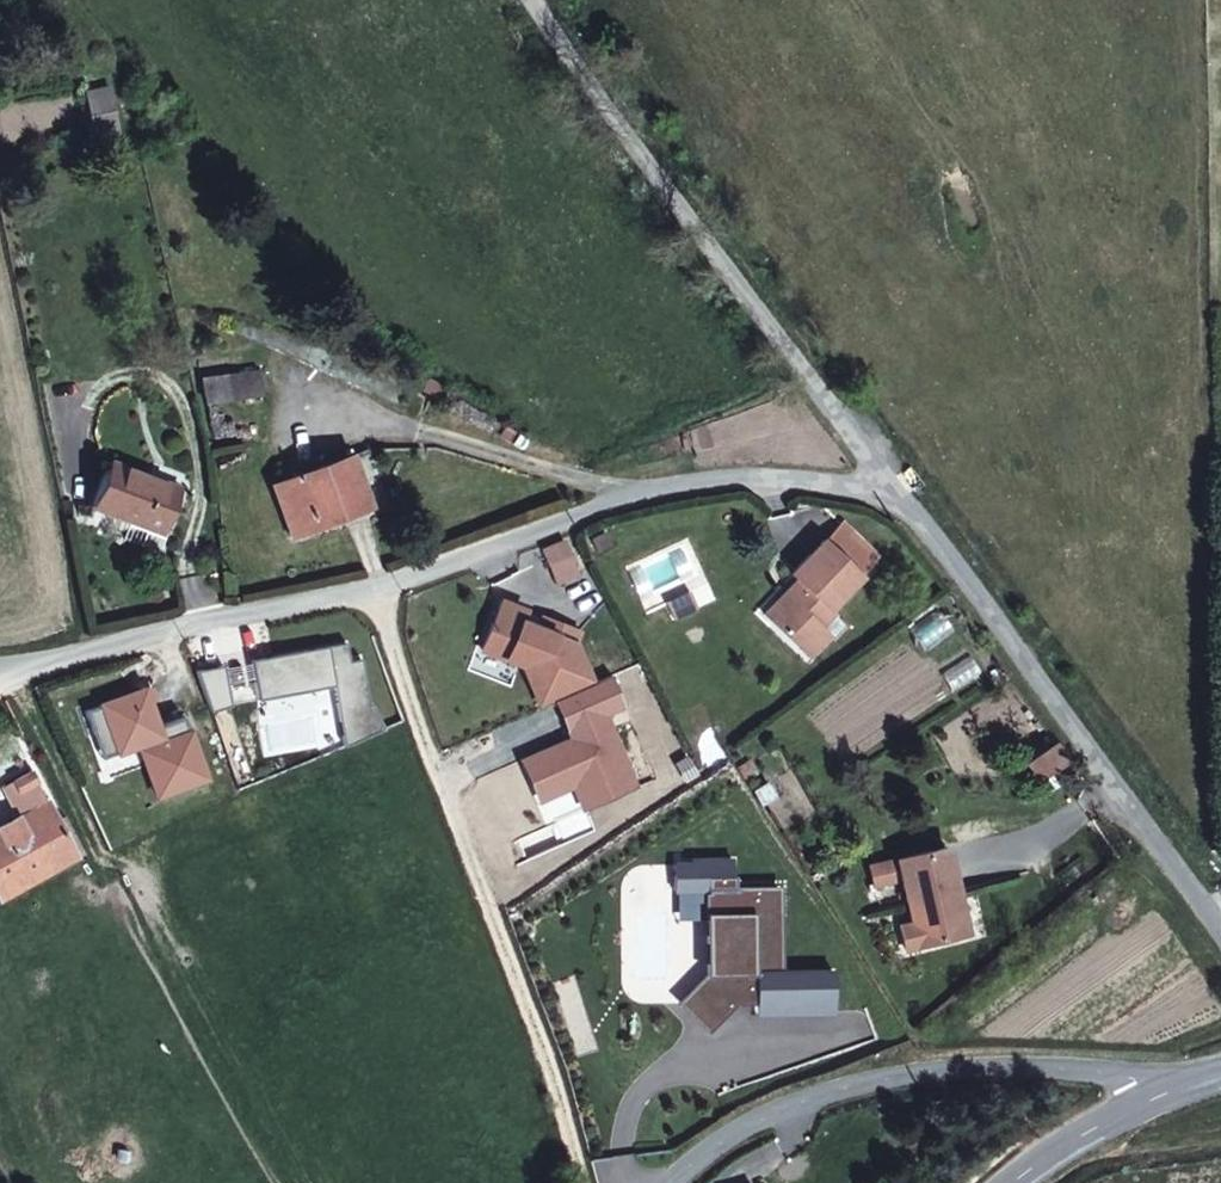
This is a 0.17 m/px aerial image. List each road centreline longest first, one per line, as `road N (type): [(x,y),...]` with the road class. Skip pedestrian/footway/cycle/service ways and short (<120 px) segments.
road 1 (unclassified): [(892,474),(391,575),(0,676)]
road 2 (track): [(592,1182),(391,575)]
road 3 (unclassified): [(534,0),(892,474)]
road 4 (unclassified): [(892,474),(1220,928)]
road 5 (residential): [(1180,1084),(1008,1065),(894,1076),(782,1105),(696,1157),(674,1182)]
road 6 (tertiary): [(1011,1182),(1069,1142),(1180,1084)]

